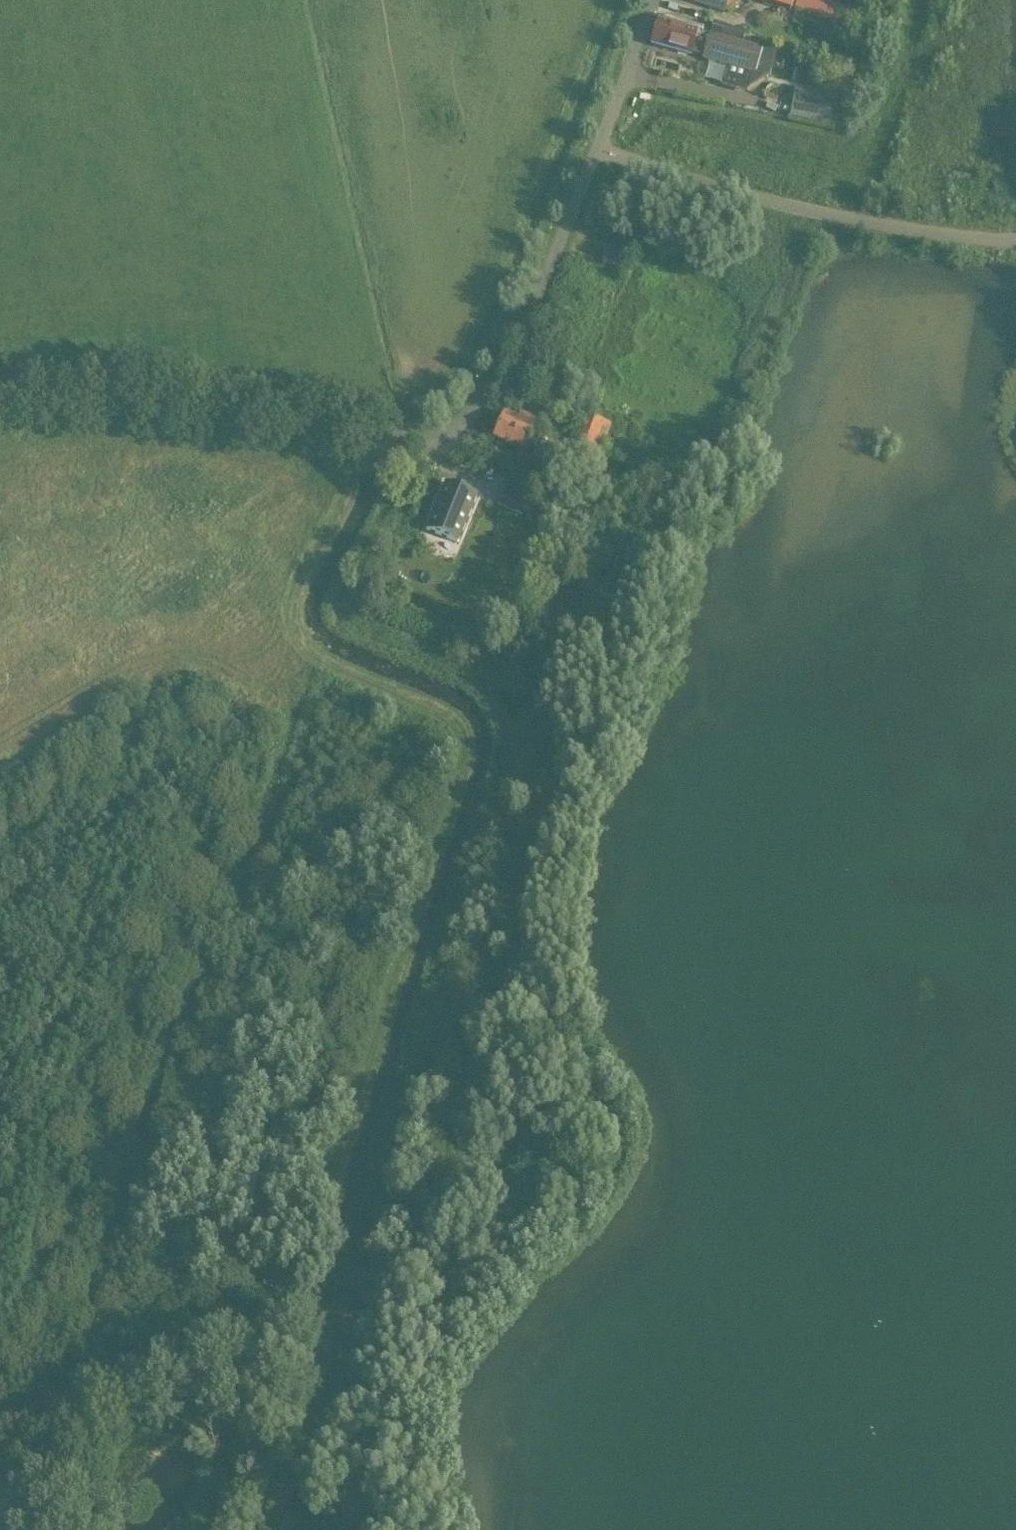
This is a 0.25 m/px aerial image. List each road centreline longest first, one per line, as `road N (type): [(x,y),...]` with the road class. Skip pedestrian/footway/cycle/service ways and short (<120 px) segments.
road 1 (unclassified): [(0,407),(130,404),(411,440),(455,427),(482,399),(525,318),(653,0)]
road 2 (track): [(341,1291),(0,1412)]

